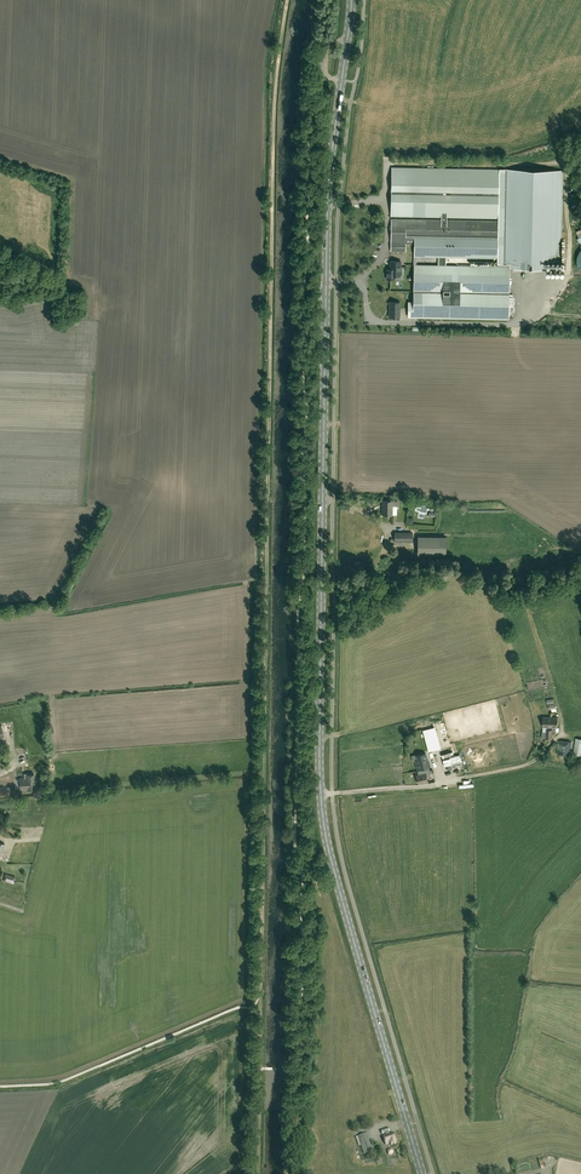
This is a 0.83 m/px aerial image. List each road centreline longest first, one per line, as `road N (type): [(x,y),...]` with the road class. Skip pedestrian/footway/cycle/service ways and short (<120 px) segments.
road 1 (primary): [(422,1173),(321,800),(327,203),(342,80)]
road 2 (track): [(288,0),(273,140),(261,1018)]
road 3 (track): [(580,566),(523,585),(448,567),(335,575)]

